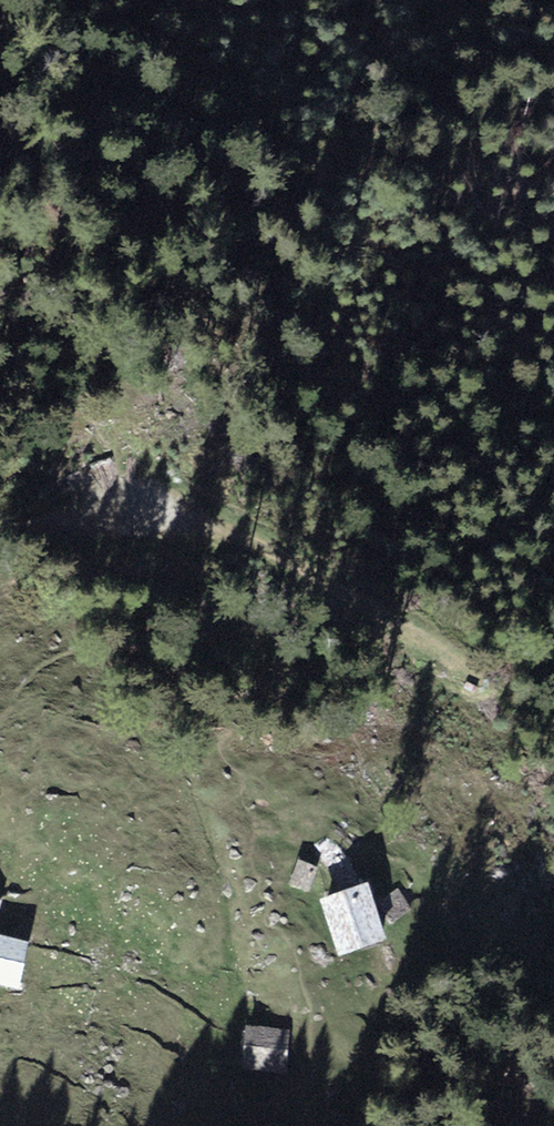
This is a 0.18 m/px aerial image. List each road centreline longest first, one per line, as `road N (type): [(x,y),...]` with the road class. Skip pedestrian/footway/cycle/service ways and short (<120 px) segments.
road 1 (track): [(133,498),(232,529),(454,658)]
road 2 (track): [(0,531),(74,487),(106,486),(133,498),(153,532)]

